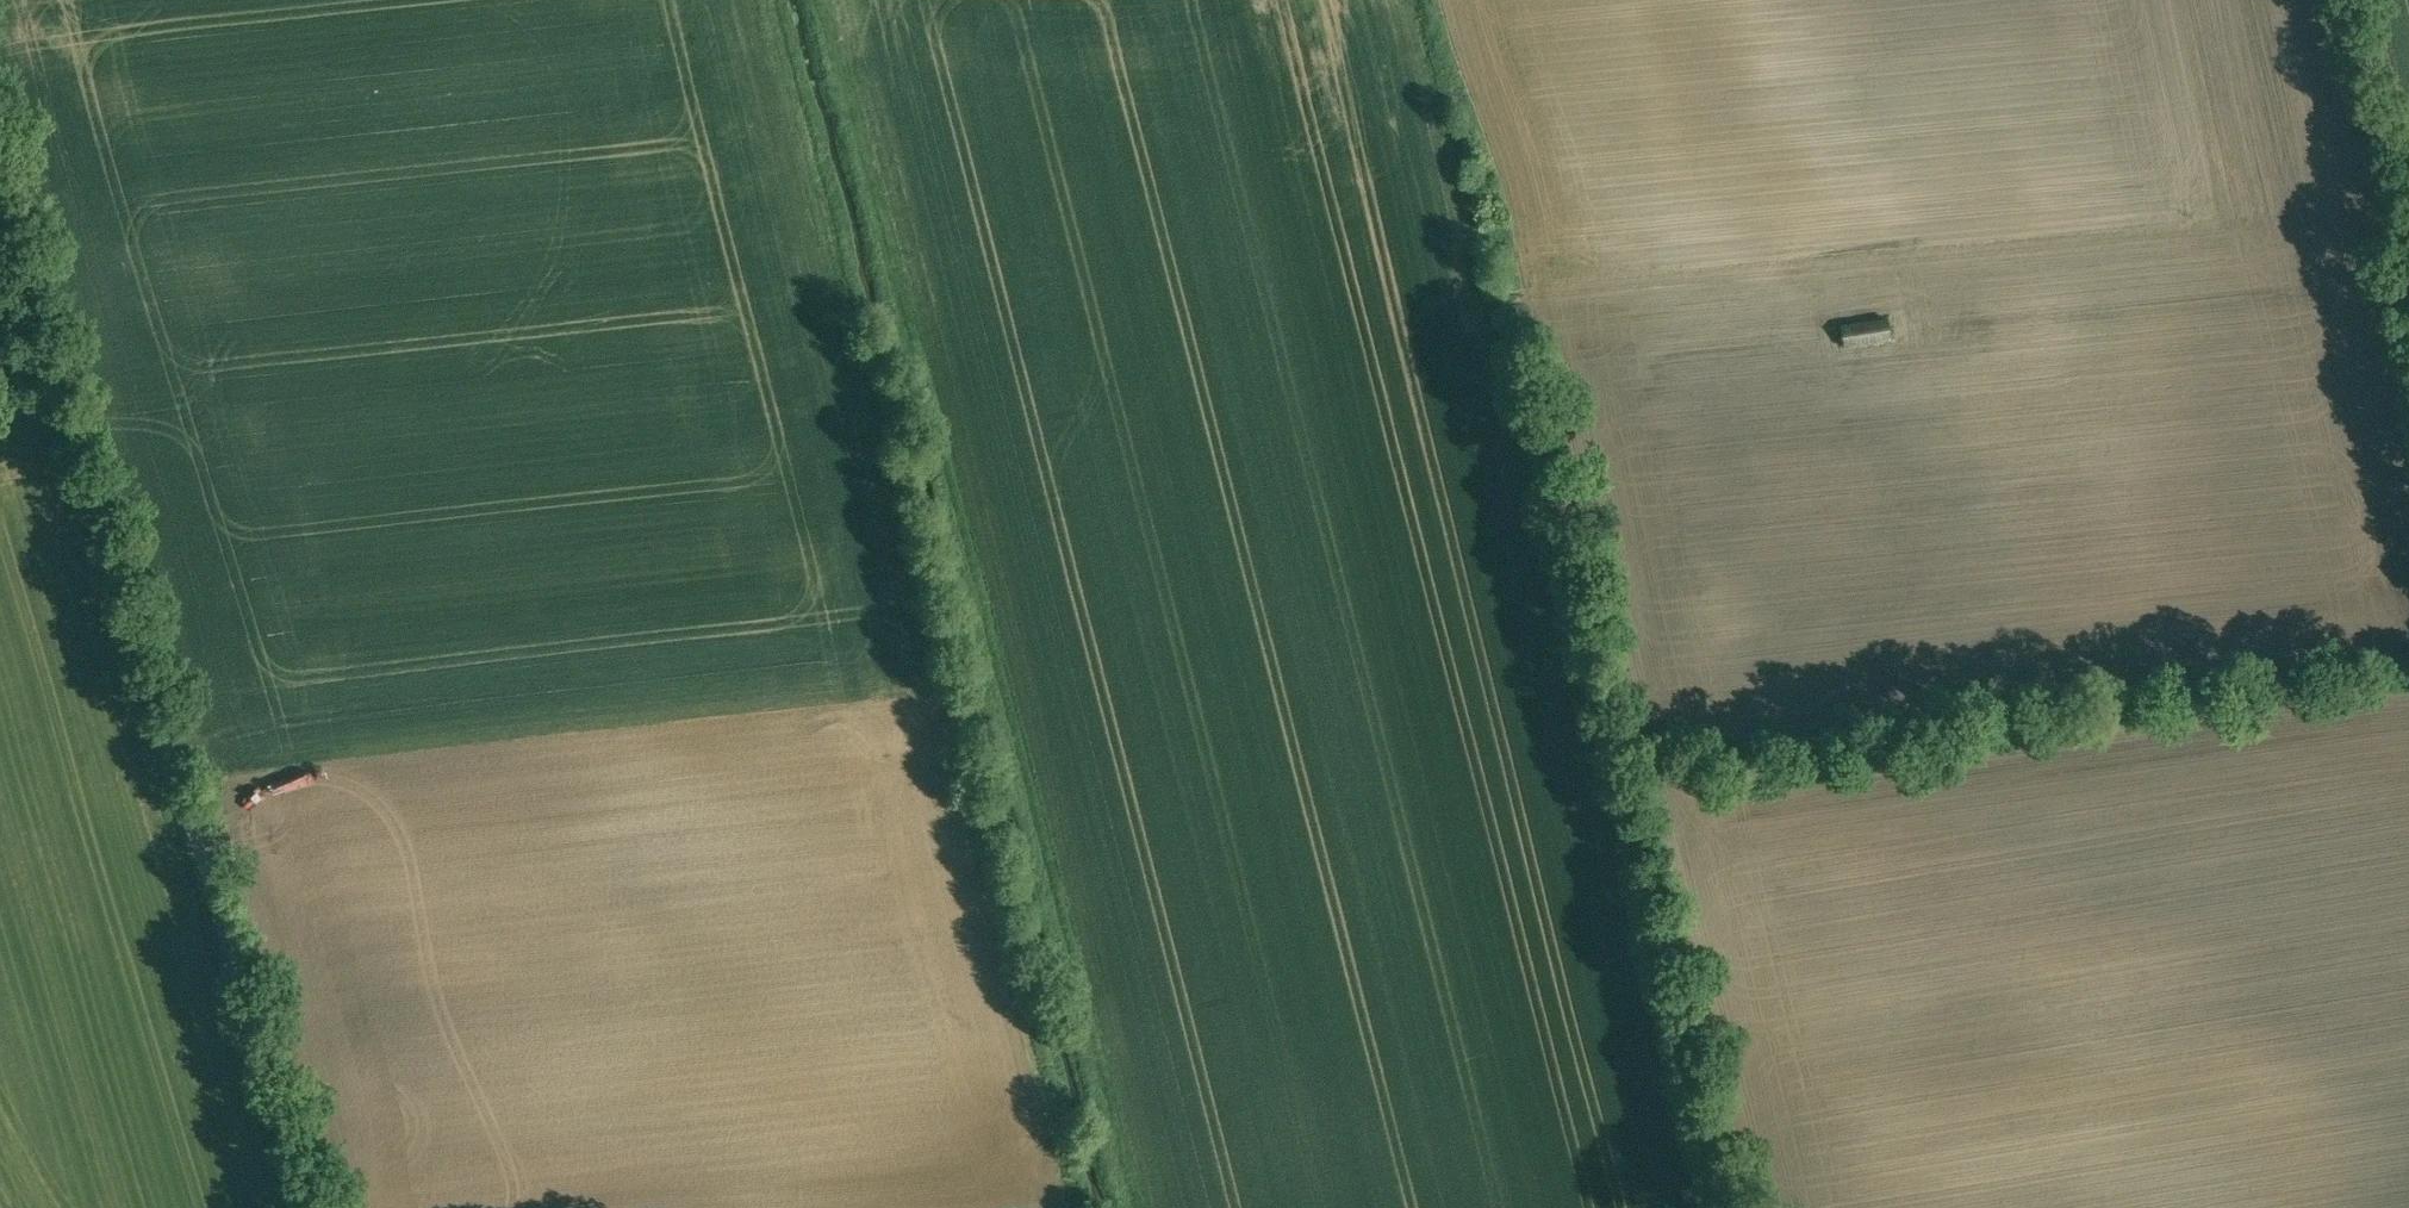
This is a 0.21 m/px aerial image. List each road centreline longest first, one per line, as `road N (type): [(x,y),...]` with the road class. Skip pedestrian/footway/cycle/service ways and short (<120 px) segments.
road 1 (residential): [(319,1207),(0,159)]
road 2 (track): [(2362,0),(2408,188)]

